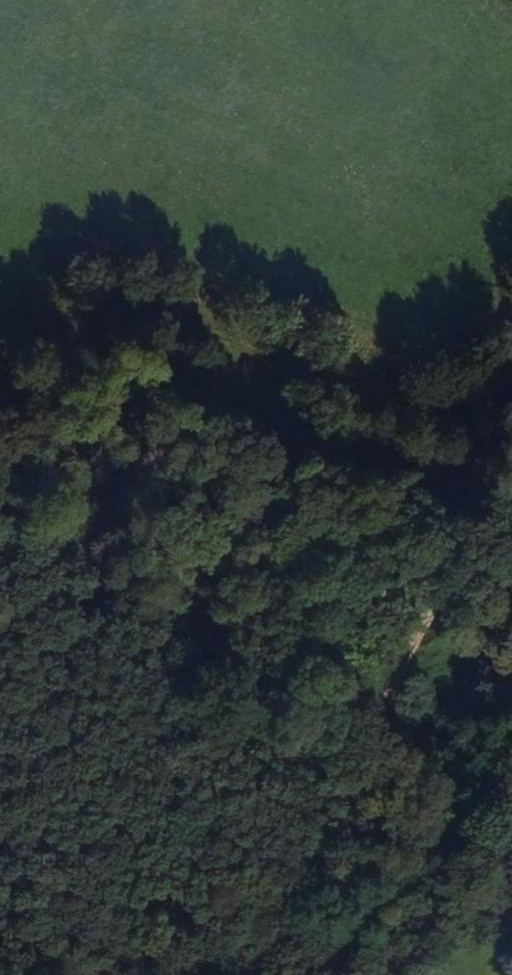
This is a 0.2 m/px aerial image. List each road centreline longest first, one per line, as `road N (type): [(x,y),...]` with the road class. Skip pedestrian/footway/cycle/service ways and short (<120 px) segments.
road 1 (track): [(0,472),(453,612)]
road 2 (track): [(511,414),(82,302)]

